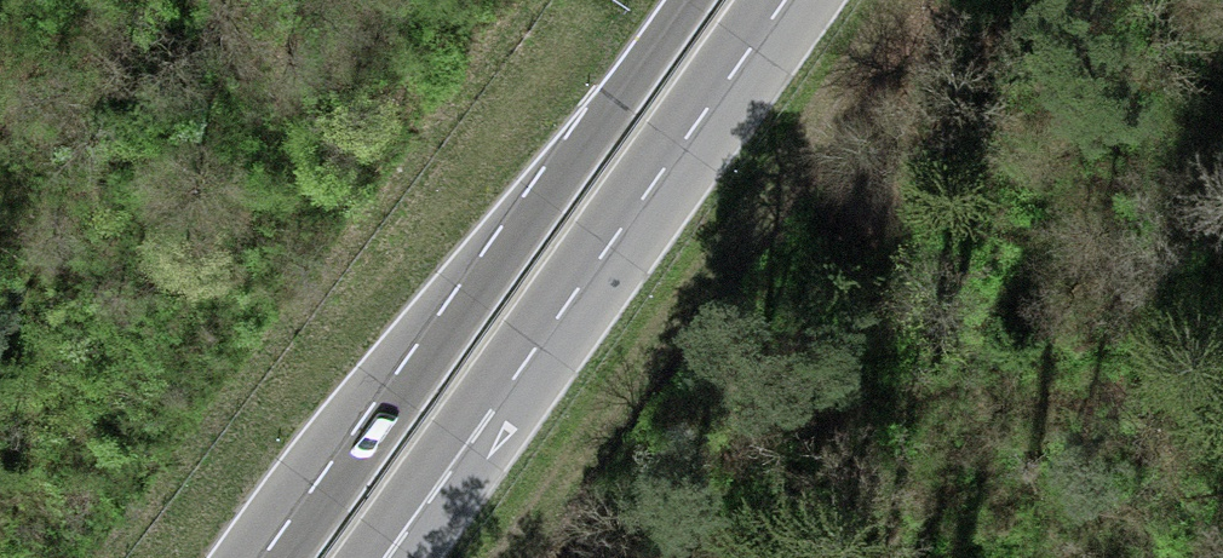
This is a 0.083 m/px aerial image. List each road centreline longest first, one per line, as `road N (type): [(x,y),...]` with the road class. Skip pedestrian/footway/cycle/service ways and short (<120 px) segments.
road 1 (trunk): [(688,0),(273,557)]
road 2 (trunk): [(358,557),(760,0)]
road 3 (track): [(504,557),(899,0)]

